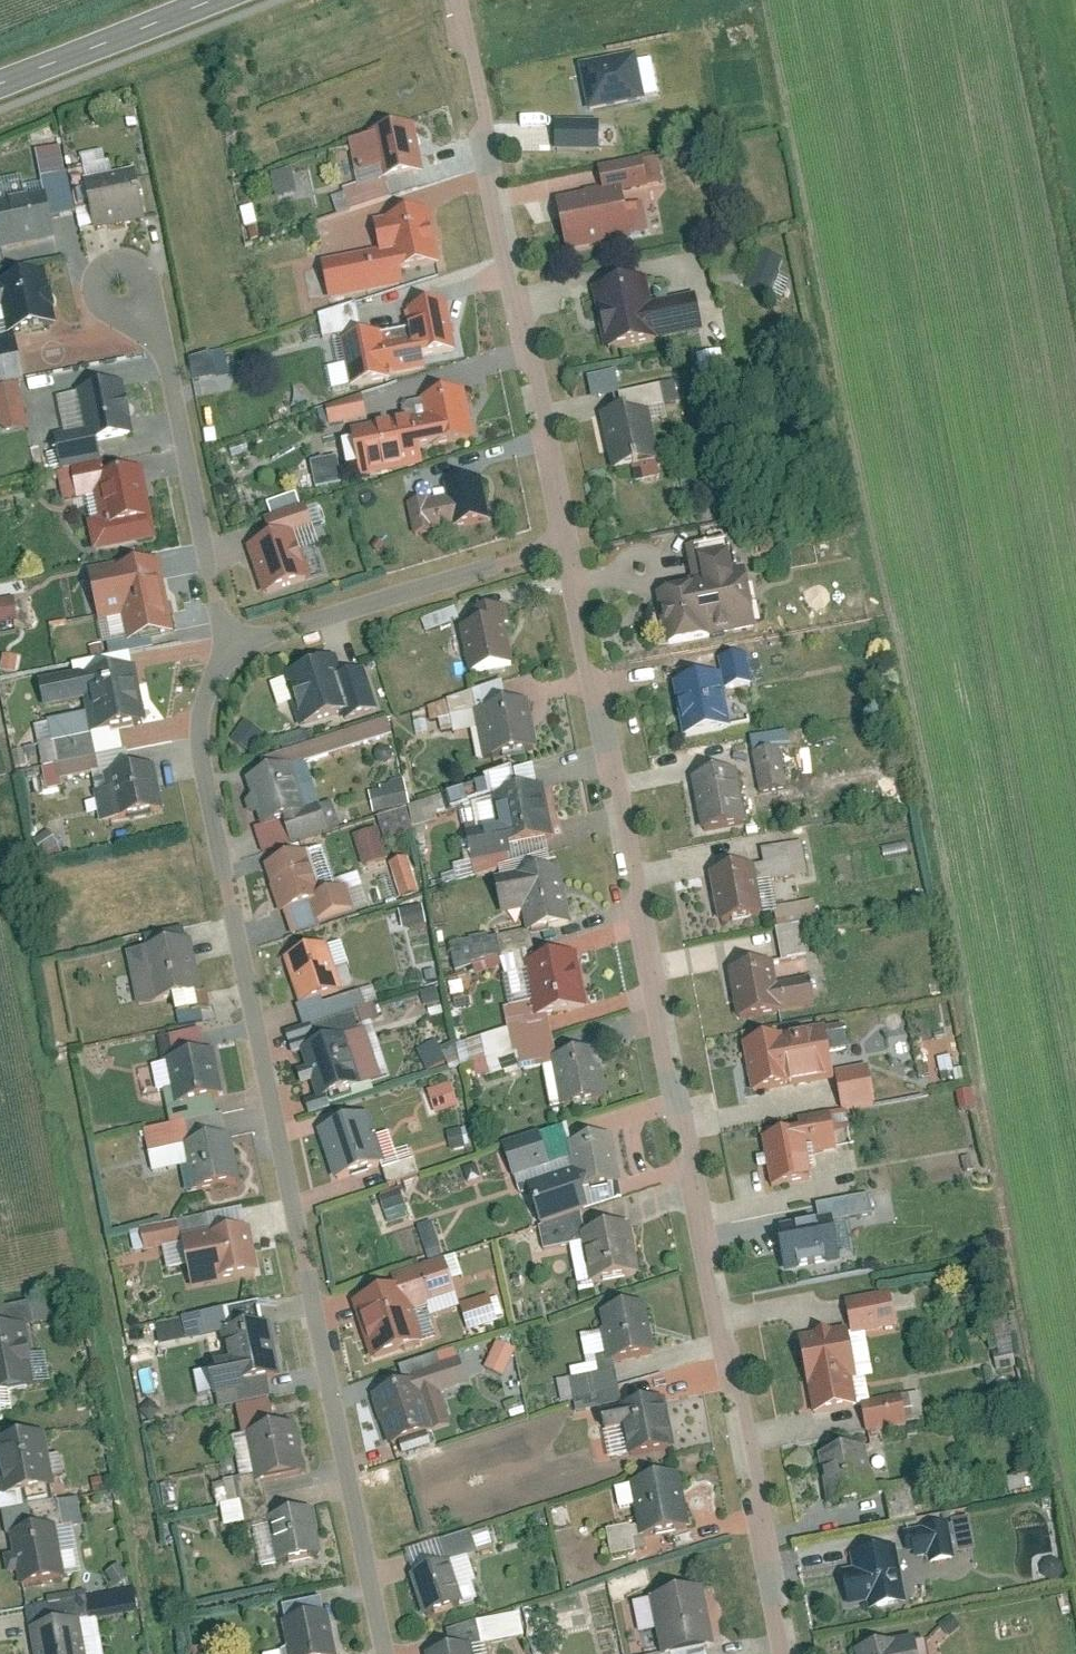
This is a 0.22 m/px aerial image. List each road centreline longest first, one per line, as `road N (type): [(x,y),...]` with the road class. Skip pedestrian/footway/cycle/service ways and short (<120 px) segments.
road 1 (residential): [(789,1653),(567,541)]
road 2 (residential): [(394,1653),(204,726),(228,628)]
road 3 (residential): [(567,541),(459,0)]
road 4 (residential): [(145,270),(228,628)]
road 5 (residential): [(228,628),(567,541)]
road 6 (secondary): [(0,85),(214,0)]

